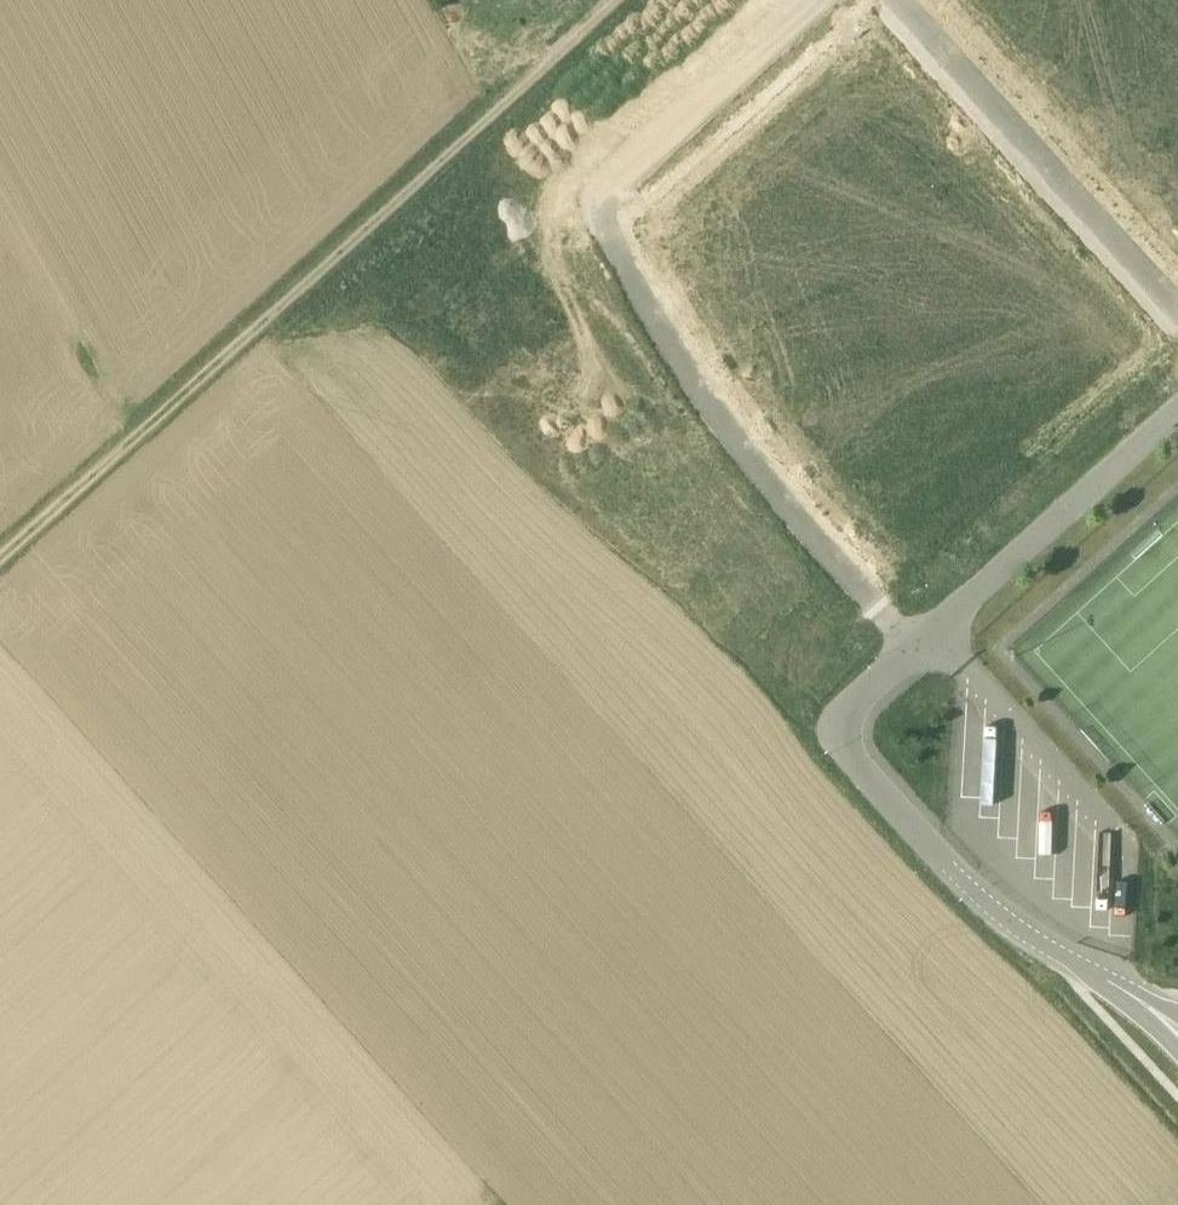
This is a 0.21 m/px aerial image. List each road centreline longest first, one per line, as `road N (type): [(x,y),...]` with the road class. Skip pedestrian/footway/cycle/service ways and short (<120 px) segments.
road 1 (residential): [(816,0),(607,182),(597,215),(689,384),(915,646)]
road 2 (track): [(0,561),(619,0)]
road 3 (residential): [(915,646),(848,710),(843,739),(850,751),(994,911),(1130,994)]
road 4 (residential): [(892,0),(1177,312)]
road 5 (residential): [(1177,410),(915,646)]

